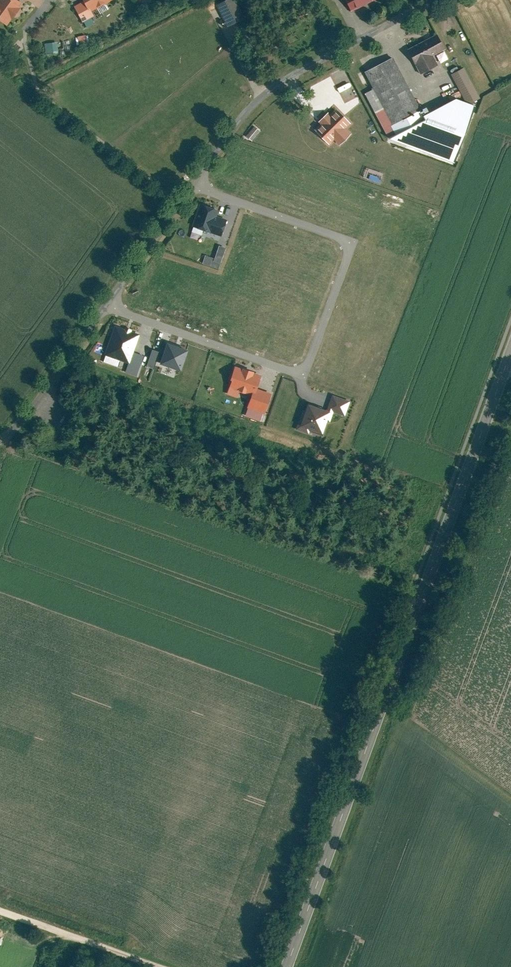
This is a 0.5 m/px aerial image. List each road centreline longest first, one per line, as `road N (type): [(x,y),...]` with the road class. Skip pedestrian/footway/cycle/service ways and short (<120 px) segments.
road 1 (tertiary): [(510,359),(287,966)]
road 2 (residential): [(193,186),(348,243),(302,375),(106,306)]
road 3 (residential): [(193,186),(258,100),(449,0)]
road 4 (track): [(0,908),(162,966)]
road 5 (residential): [(0,441),(106,306)]
road 6 (residential): [(106,306),(193,186)]

